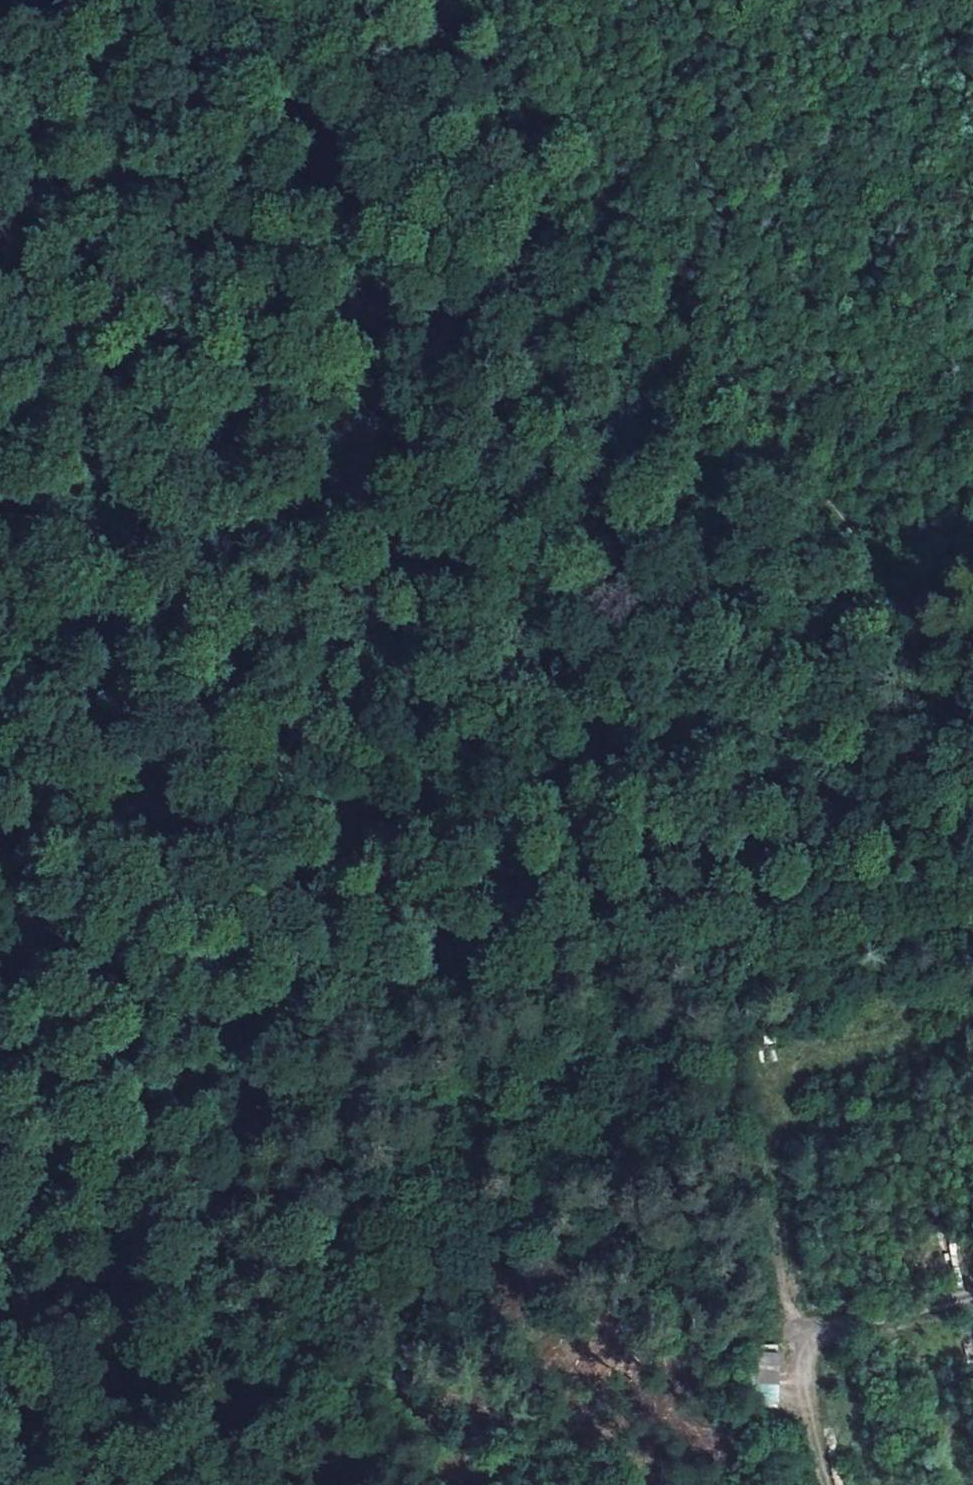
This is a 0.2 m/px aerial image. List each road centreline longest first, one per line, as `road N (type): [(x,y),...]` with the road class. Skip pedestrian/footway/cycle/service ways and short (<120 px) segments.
road 1 (track): [(972,815),(750,855),(548,909)]

